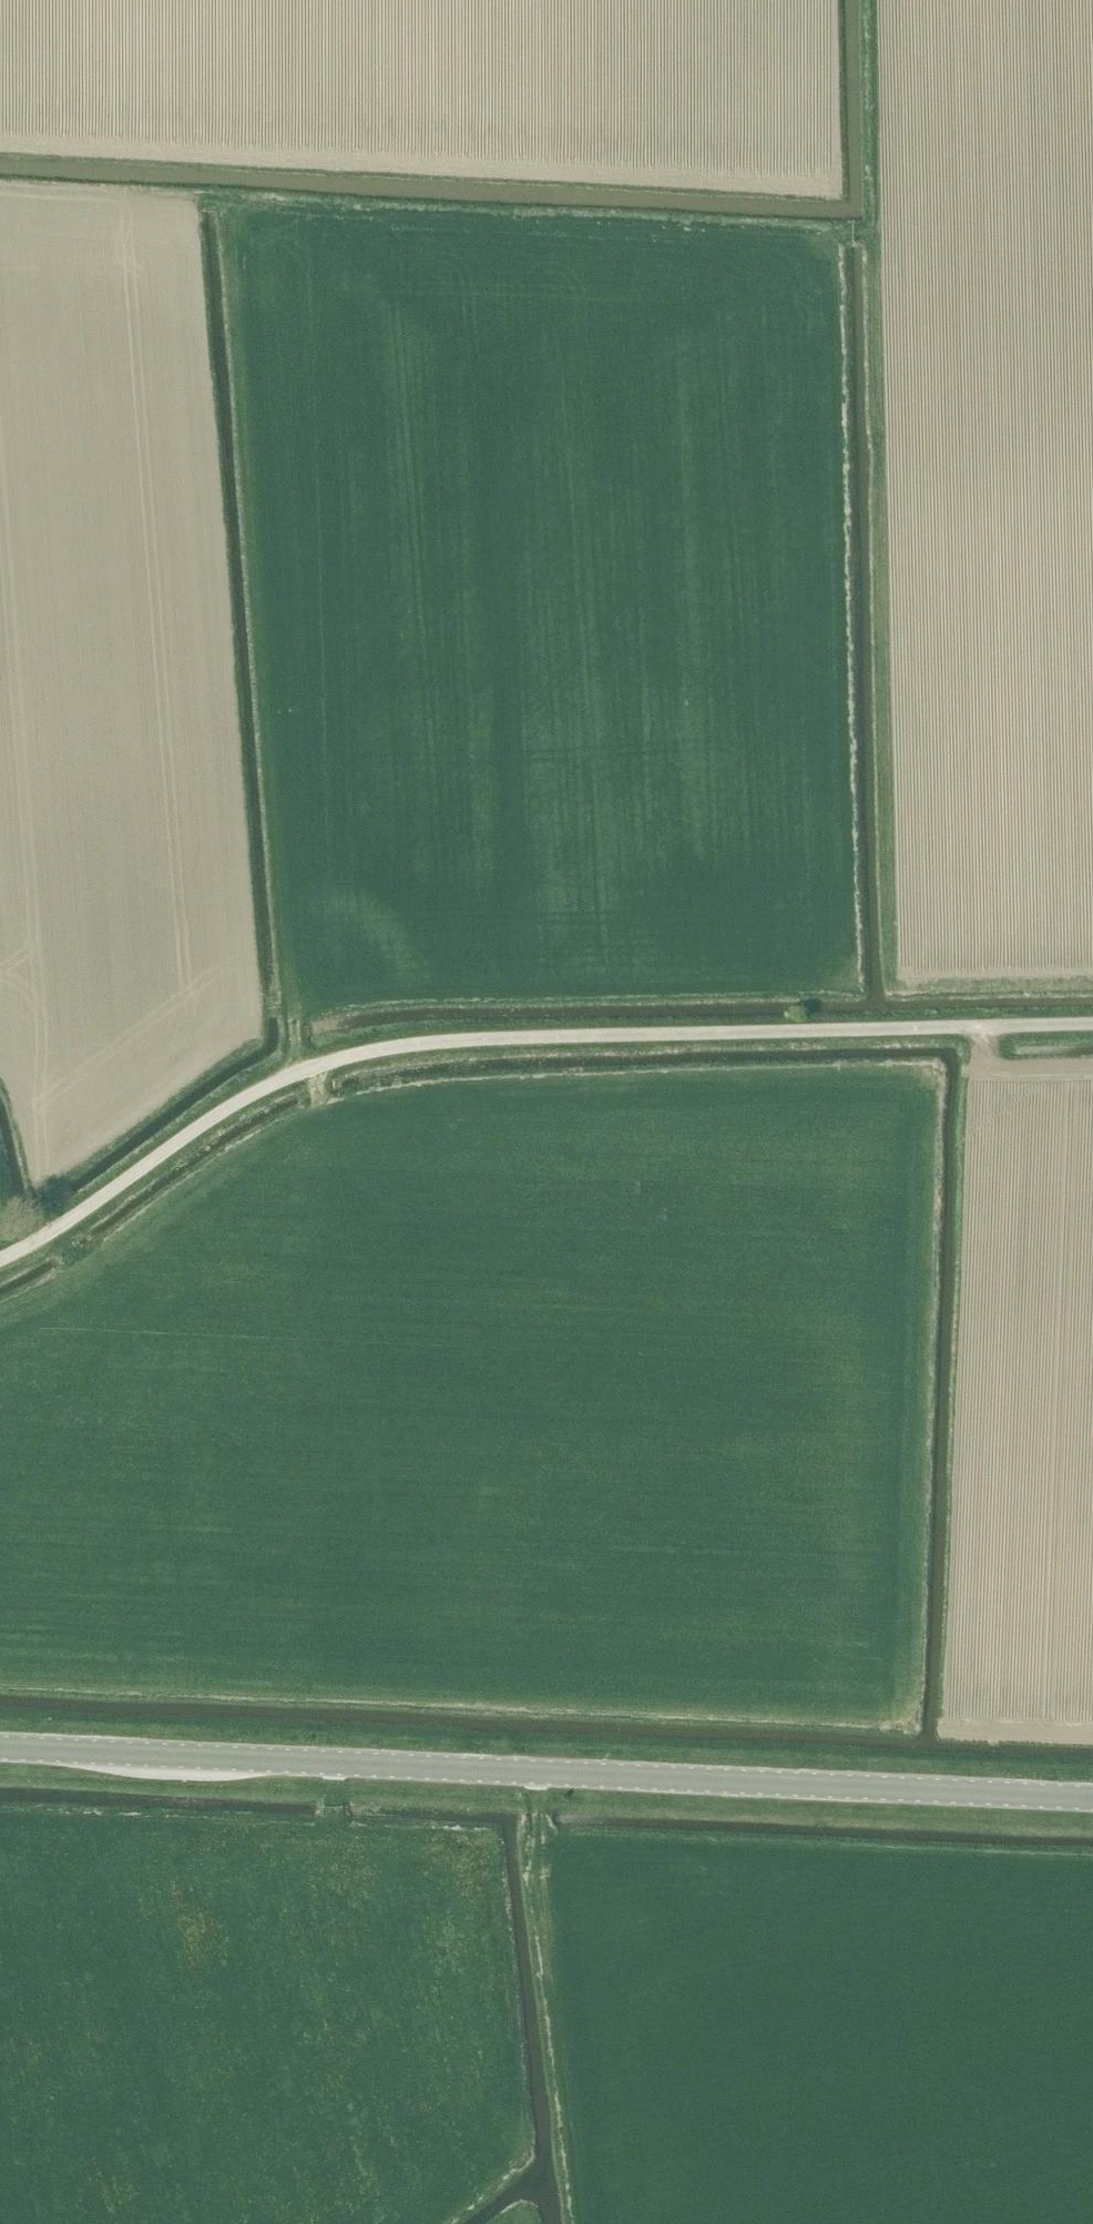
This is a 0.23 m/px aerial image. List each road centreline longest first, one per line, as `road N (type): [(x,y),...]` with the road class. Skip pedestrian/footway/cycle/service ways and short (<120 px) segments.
road 1 (unclassified): [(0,1259),(232,1103),(298,1070),(368,1051),(445,1040),(1092,1023)]
road 2 (primary): [(1092,1802),(0,1750)]

